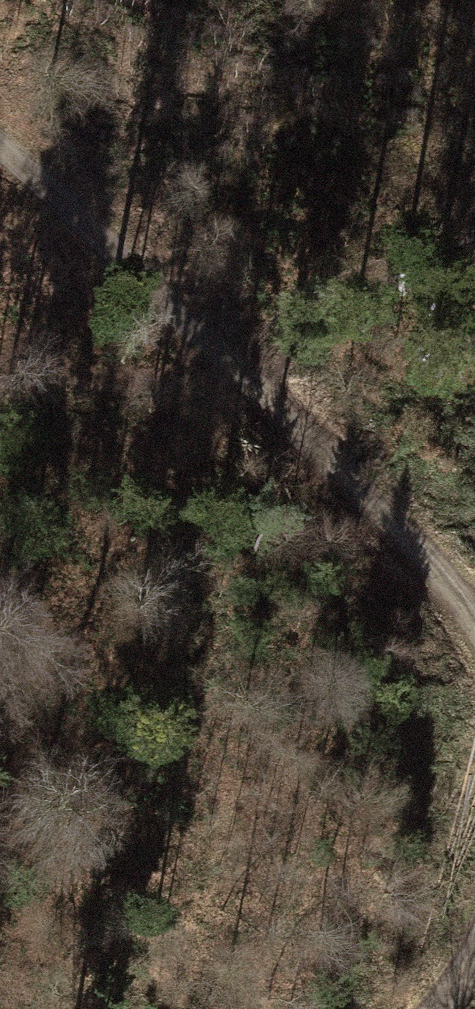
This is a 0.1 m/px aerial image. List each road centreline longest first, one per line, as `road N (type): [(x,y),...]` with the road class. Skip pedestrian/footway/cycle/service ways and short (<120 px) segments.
road 1 (track): [(474,618),(375,502),(0,145)]
road 2 (track): [(228,359),(347,284),(474,247)]

